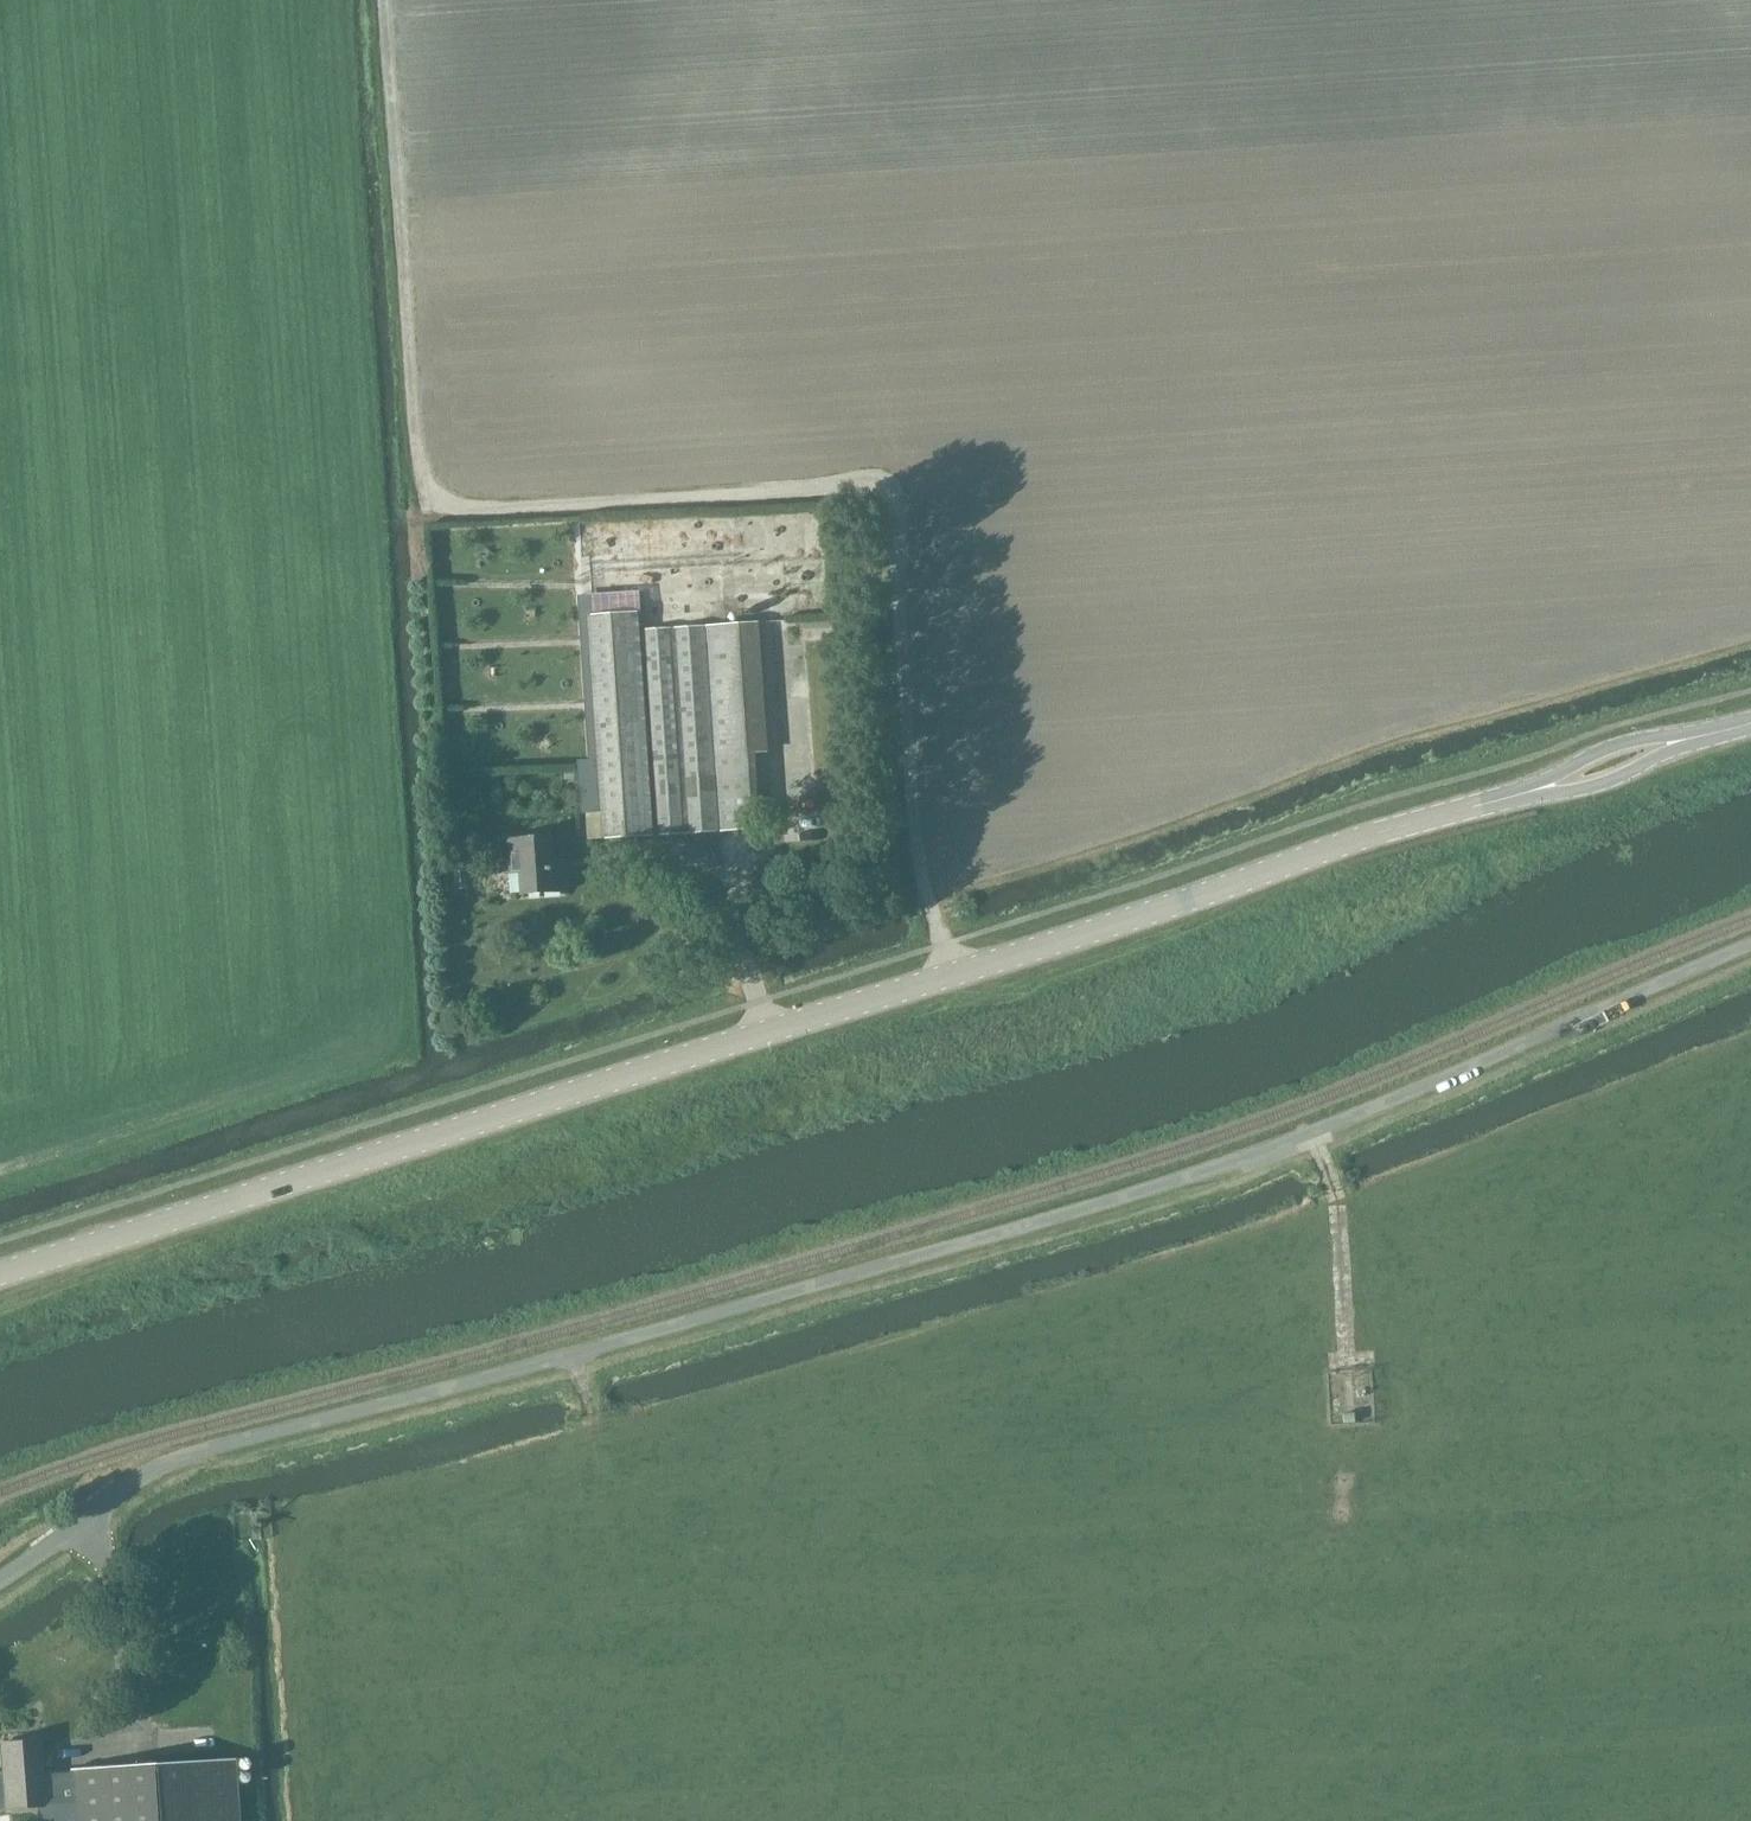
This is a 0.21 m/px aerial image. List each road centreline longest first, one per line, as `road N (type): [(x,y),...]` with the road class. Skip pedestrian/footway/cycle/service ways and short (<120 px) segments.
road 1 (unclassified): [(0,1579),(132,1480),(190,1453),(633,1337),(1191,1175),(1397,1097),(1750,944)]
road 2 (tertiary): [(0,1270),(1515,795)]
road 3 (track): [(950,975),(918,832),(900,504),(892,492),(868,486),(457,509),(439,508),(424,493),(385,0)]
road 4 (tertiary): [(1699,736),(1615,747),(1515,795)]
road 5 (tertiary): [(1515,795),(1614,777),(1699,736)]

